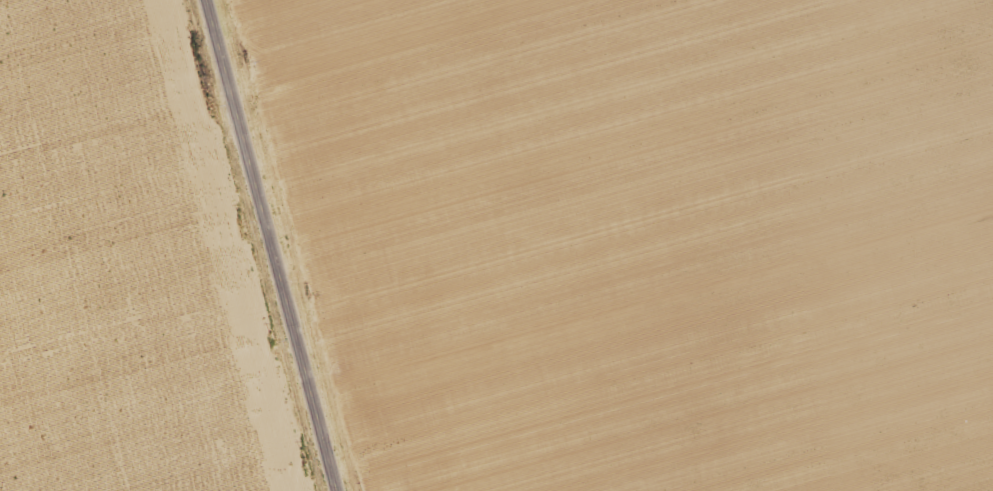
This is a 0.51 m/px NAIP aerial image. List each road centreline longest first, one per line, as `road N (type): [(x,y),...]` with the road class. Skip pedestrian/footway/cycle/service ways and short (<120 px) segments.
road 1 (secondary): [(204,0),(337,490)]

